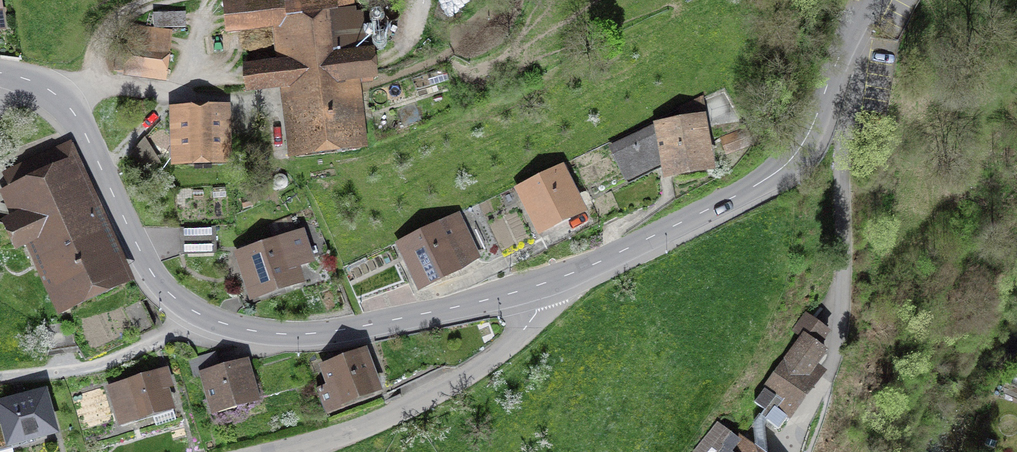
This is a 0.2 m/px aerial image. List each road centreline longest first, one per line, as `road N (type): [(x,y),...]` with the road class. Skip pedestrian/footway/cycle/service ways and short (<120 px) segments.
road 1 (unclassified): [(858,46),(817,134),(794,164),(563,287)]
road 2 (unclassified): [(563,287),(383,325),(286,337),(213,326)]
road 3 (unclassified): [(563,287),(503,356),(378,417),(267,449)]
road 4 (unclassified): [(213,326),(148,272),(87,138),(60,99),(0,79)]
road 5 (residential): [(844,352),(858,46)]
road 6 (residential): [(213,326),(0,382)]

